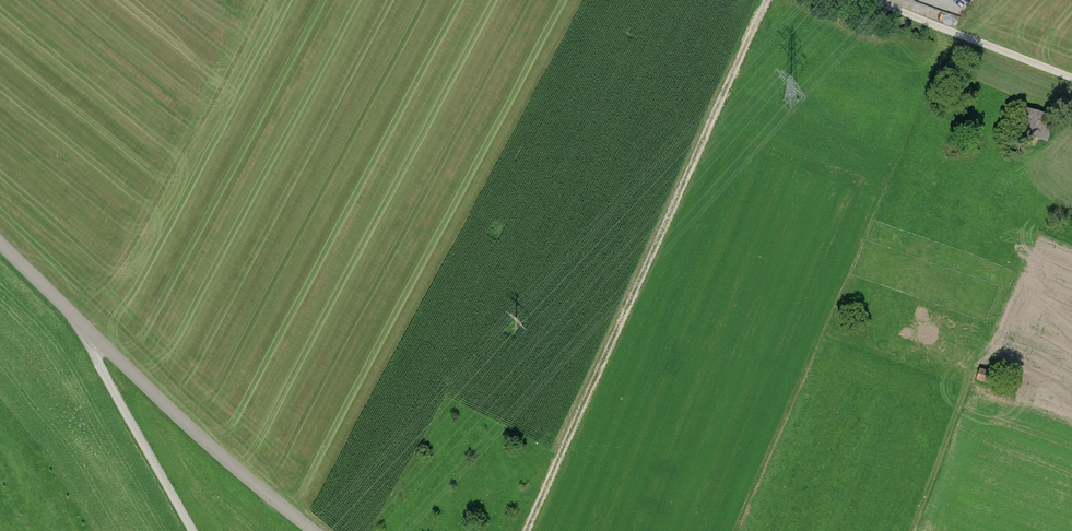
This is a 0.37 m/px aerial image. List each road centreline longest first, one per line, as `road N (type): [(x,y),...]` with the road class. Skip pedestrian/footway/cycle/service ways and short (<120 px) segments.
road 1 (track): [(528,530),(769,0)]
road 2 (unclassified): [(314,530),(92,334)]
road 3 (unclassified): [(92,334),(97,363),(193,530)]
road 4 (unclassified): [(871,0),(1071,77)]
road 5 (unclassified): [(92,334),(0,243)]

